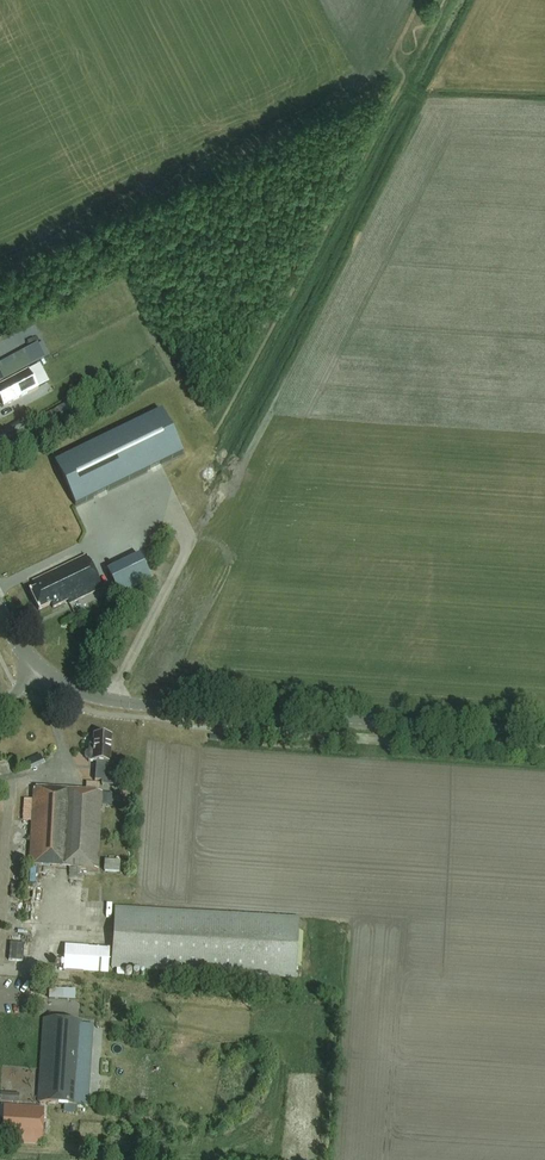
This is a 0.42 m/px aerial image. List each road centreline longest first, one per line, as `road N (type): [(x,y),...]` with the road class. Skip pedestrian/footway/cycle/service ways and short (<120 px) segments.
road 1 (tertiary): [(544,733),(141,705),(91,697),(38,671)]

